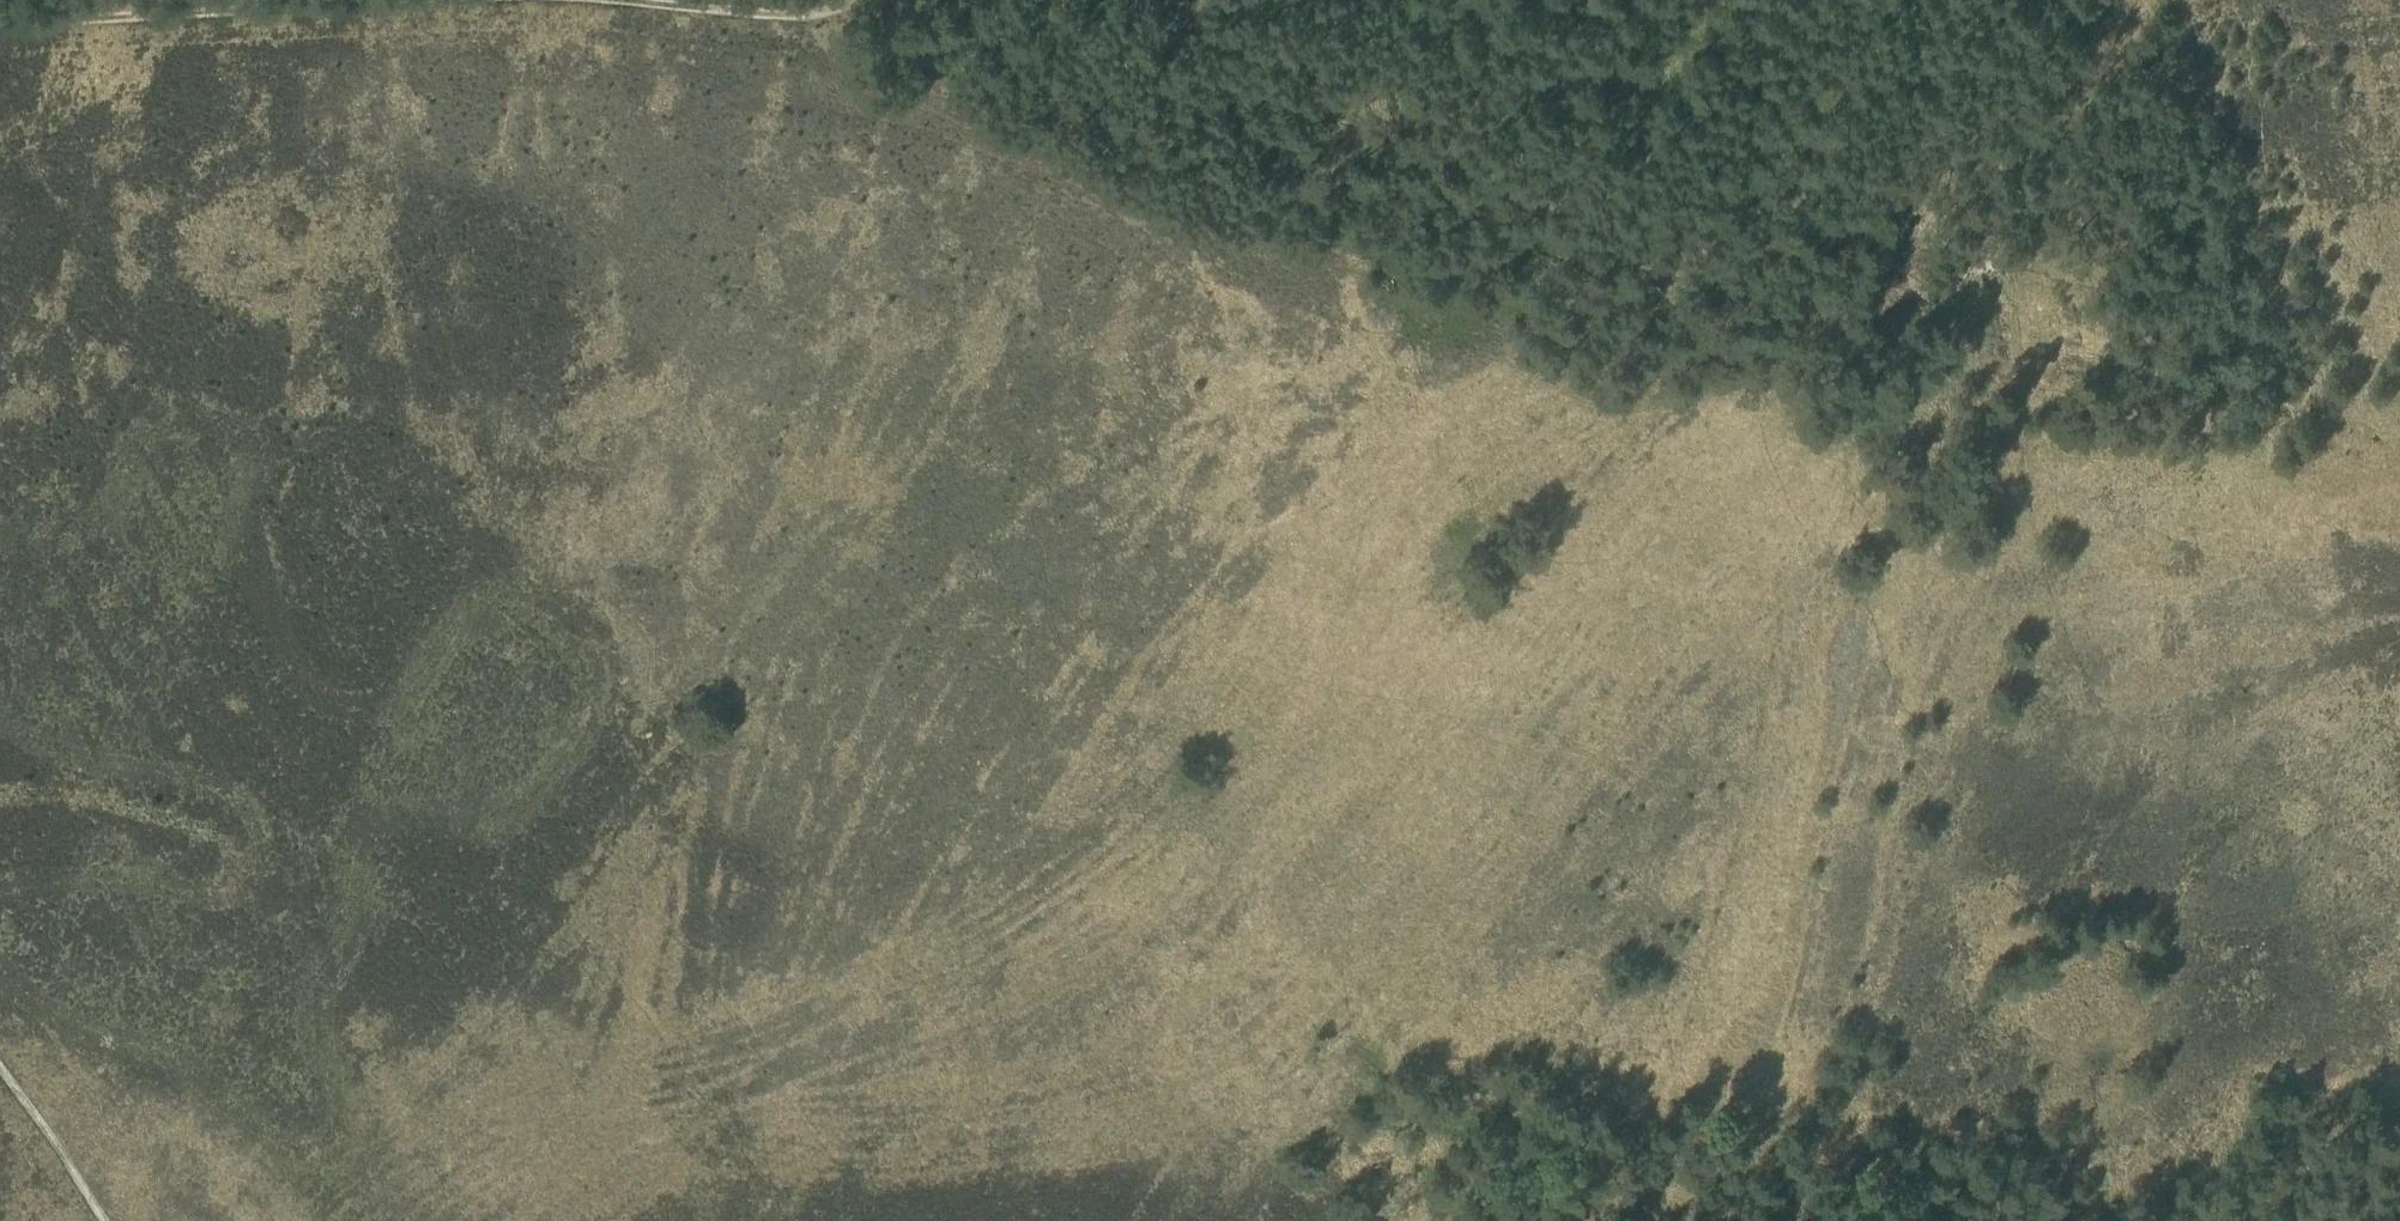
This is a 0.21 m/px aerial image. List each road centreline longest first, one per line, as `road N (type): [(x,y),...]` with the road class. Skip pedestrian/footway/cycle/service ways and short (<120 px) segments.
road 1 (track): [(455,0),(0,23)]
road 2 (track): [(860,0),(817,11),(745,11),(622,0)]

